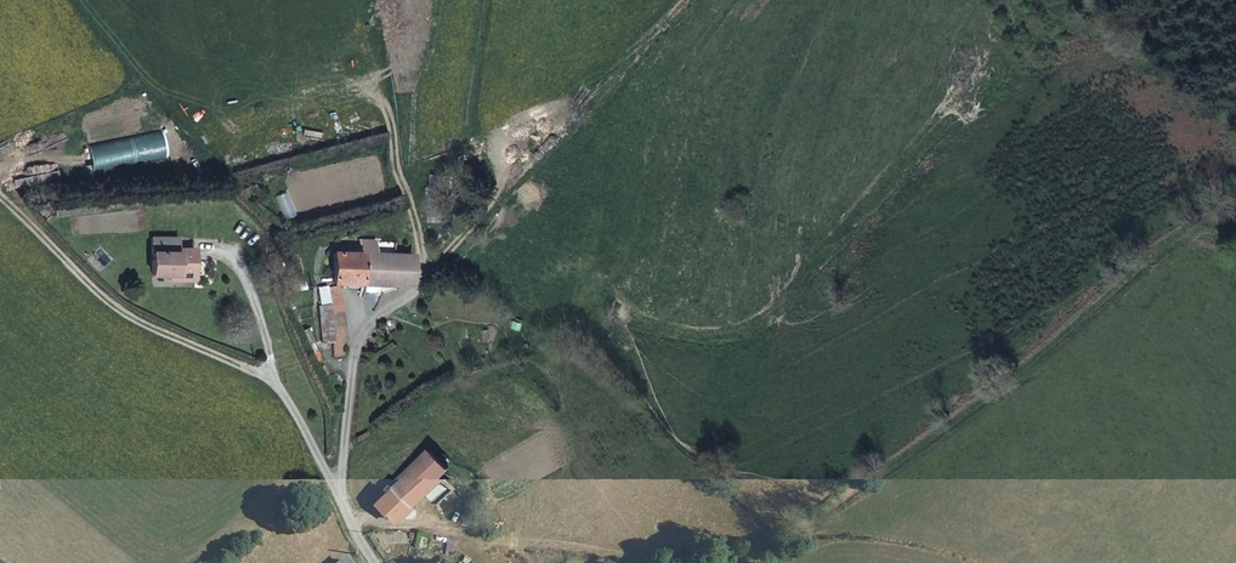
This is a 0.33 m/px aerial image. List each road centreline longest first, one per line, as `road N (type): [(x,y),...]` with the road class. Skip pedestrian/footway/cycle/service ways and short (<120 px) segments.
road 1 (track): [(339,494),(355,355),(474,236),(547,116),(682,0)]
road 2 (track): [(272,376),(132,318),(0,200)]
road 3 (unclassified): [(375,562),(272,376)]

